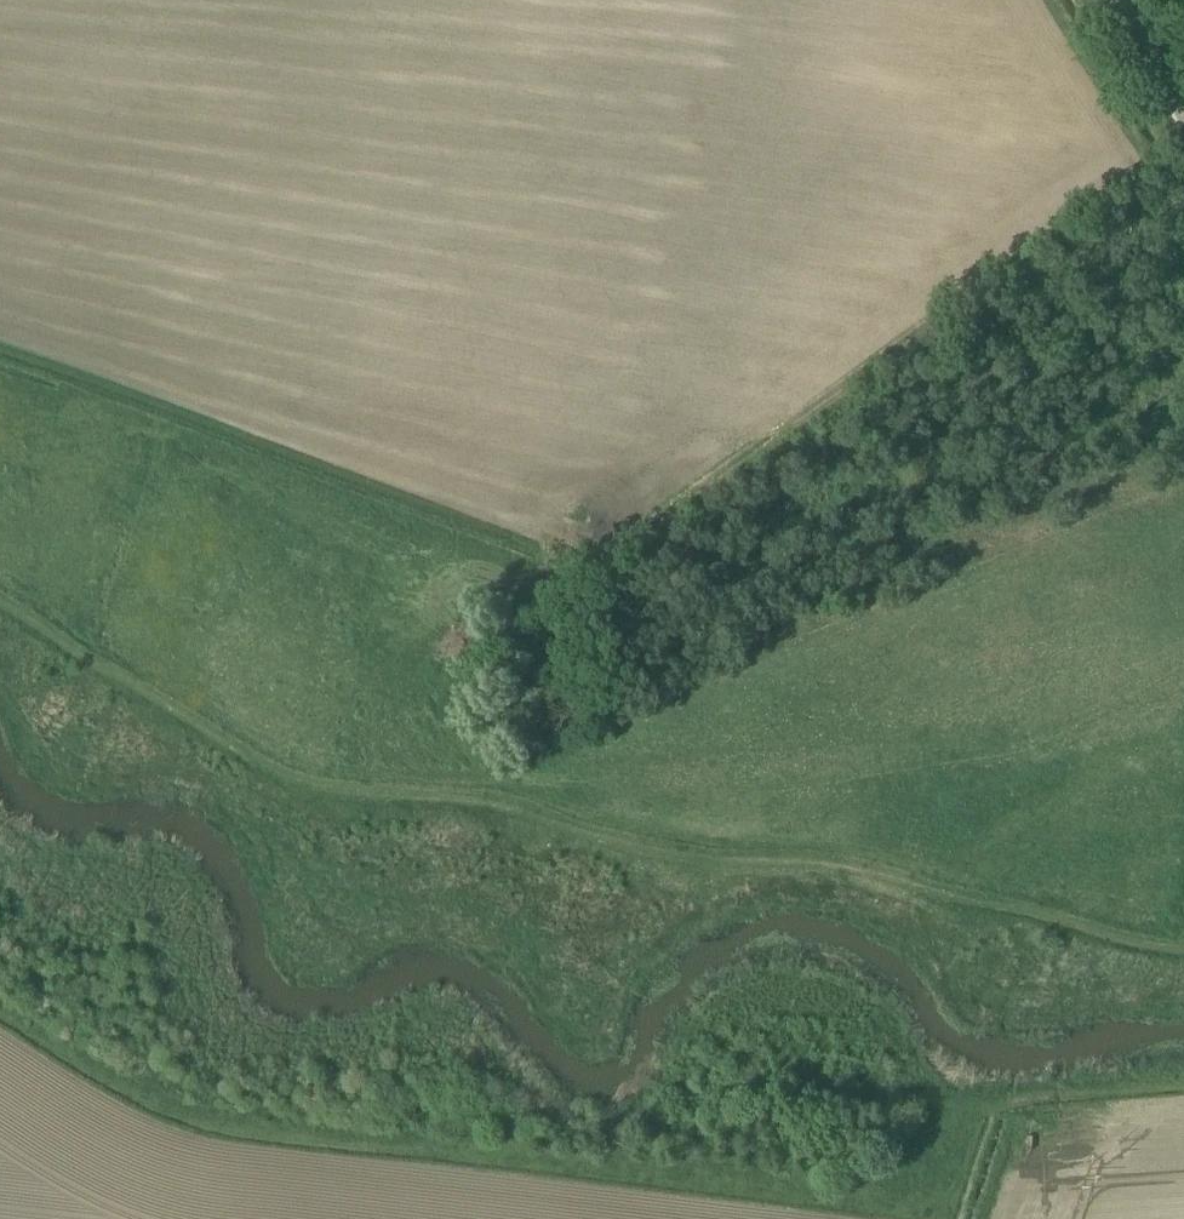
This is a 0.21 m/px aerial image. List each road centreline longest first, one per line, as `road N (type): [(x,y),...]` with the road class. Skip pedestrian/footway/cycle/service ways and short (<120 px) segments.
road 1 (unclassified): [(1183,105),(1122,0)]

